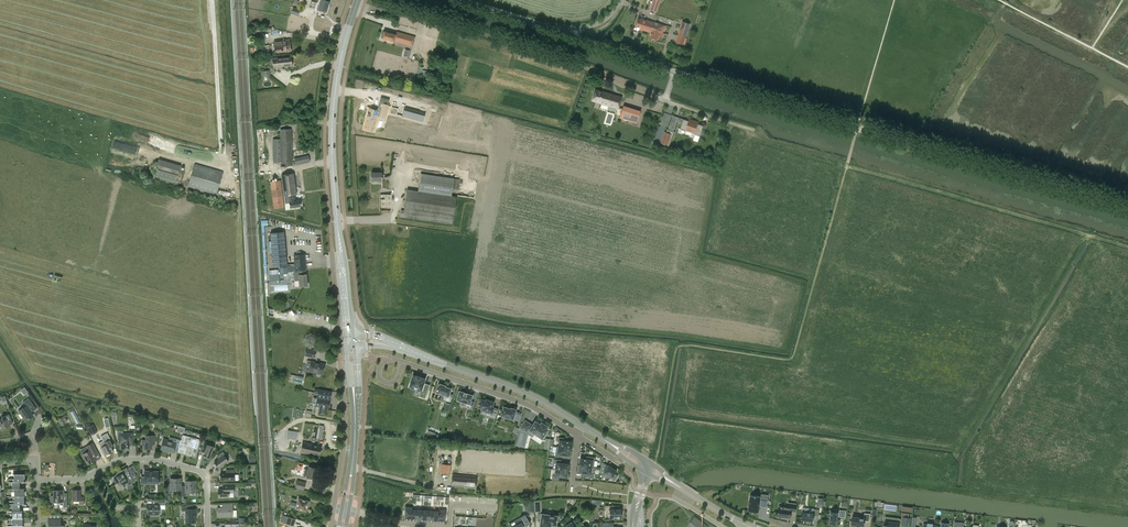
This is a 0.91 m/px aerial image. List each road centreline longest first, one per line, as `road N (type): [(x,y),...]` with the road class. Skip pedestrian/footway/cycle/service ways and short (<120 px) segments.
road 1 (tertiary): [(1127,208),(564,34)]
road 2 (secondary): [(350,341),(332,136),(358,0)]
road 3 (tertiary): [(350,341),(382,342),(478,375),(585,427)]
road 4 (residential): [(579,435),(520,401),(403,363)]
road 5 (residential): [(207,526),(202,471),(155,459),(120,460),(96,472)]

